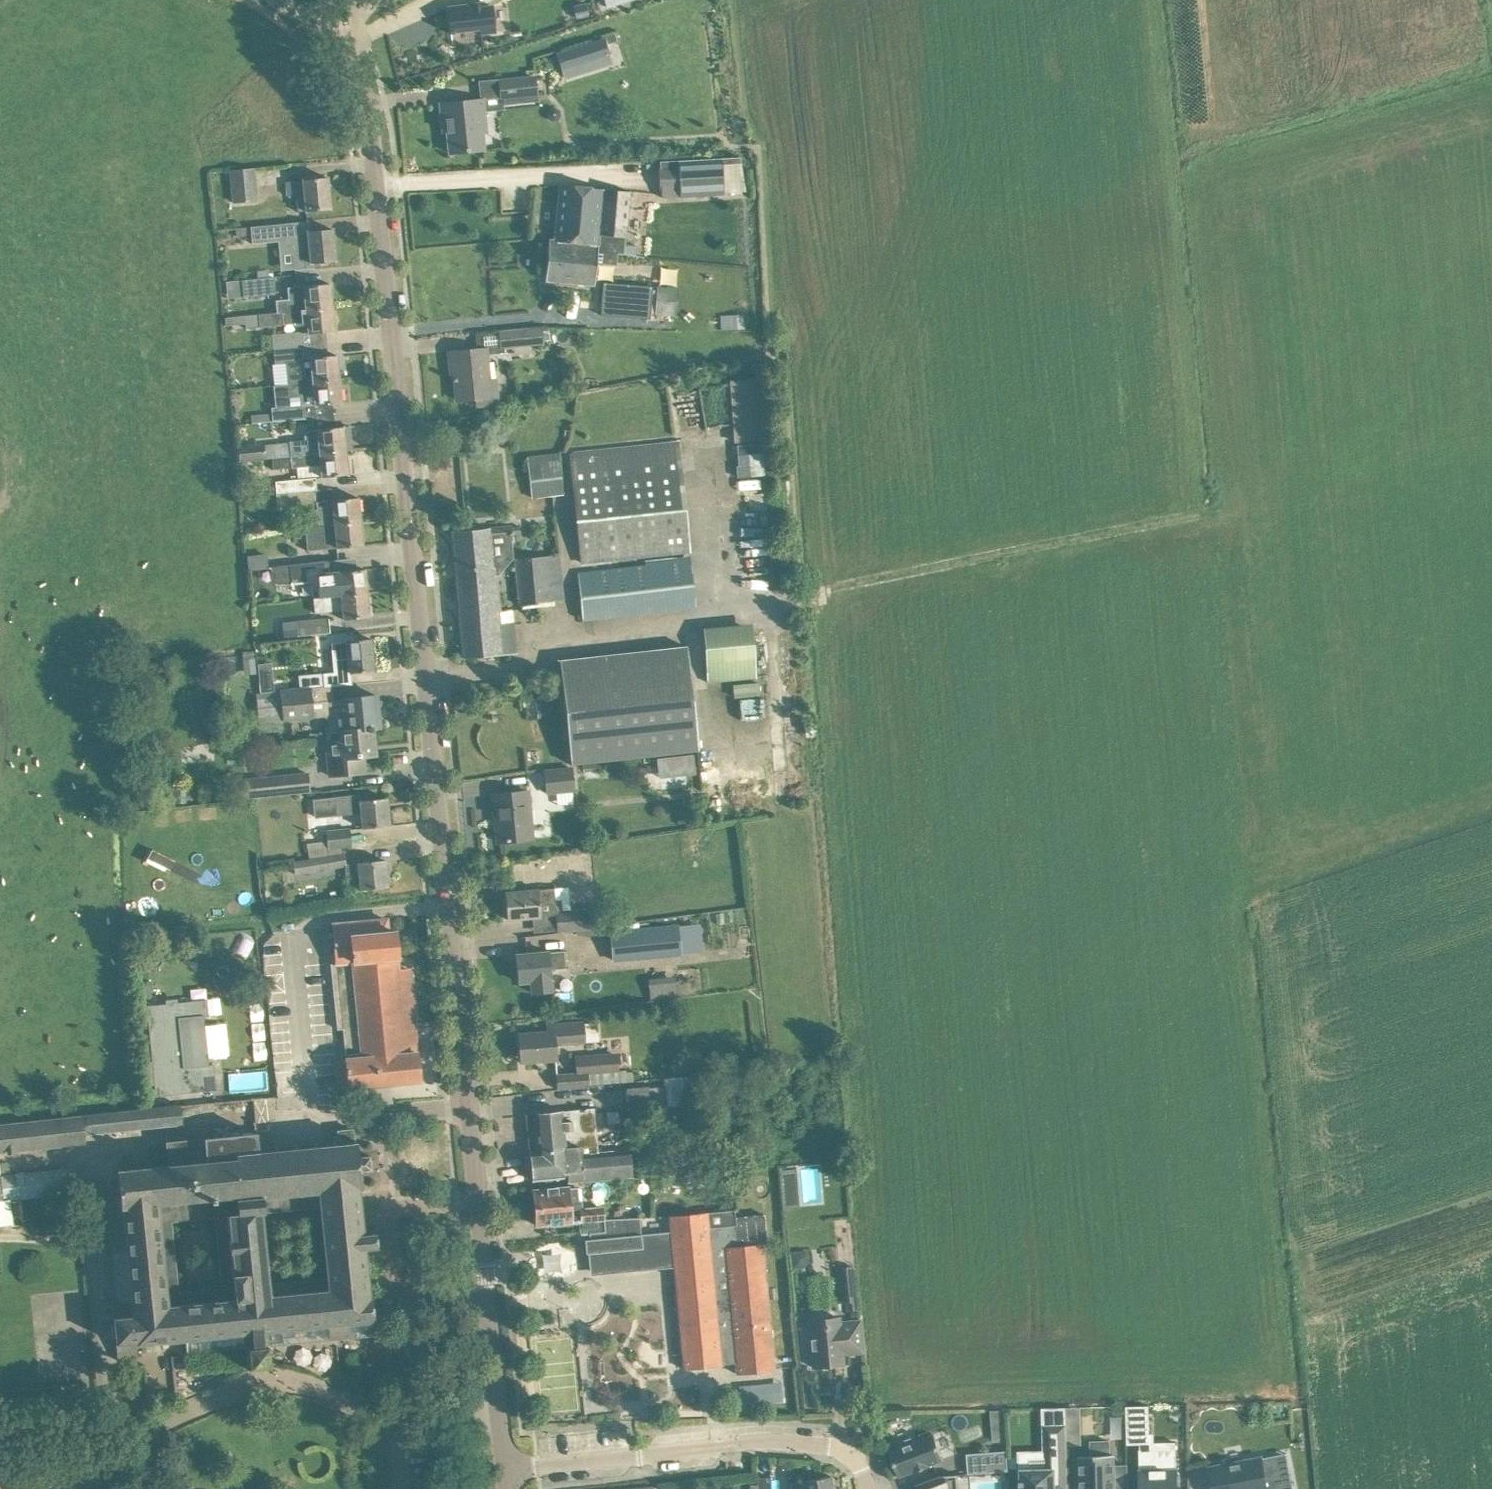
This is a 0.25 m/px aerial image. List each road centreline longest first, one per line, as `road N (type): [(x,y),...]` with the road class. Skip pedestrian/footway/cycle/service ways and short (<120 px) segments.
road 1 (tertiary): [(506,1469),(369,129),(339,49),(308,15)]
road 2 (residential): [(506,1469),(760,1439),(854,1452),(869,1488)]
road 3 (track): [(148,1433),(107,1428),(0,1437)]

